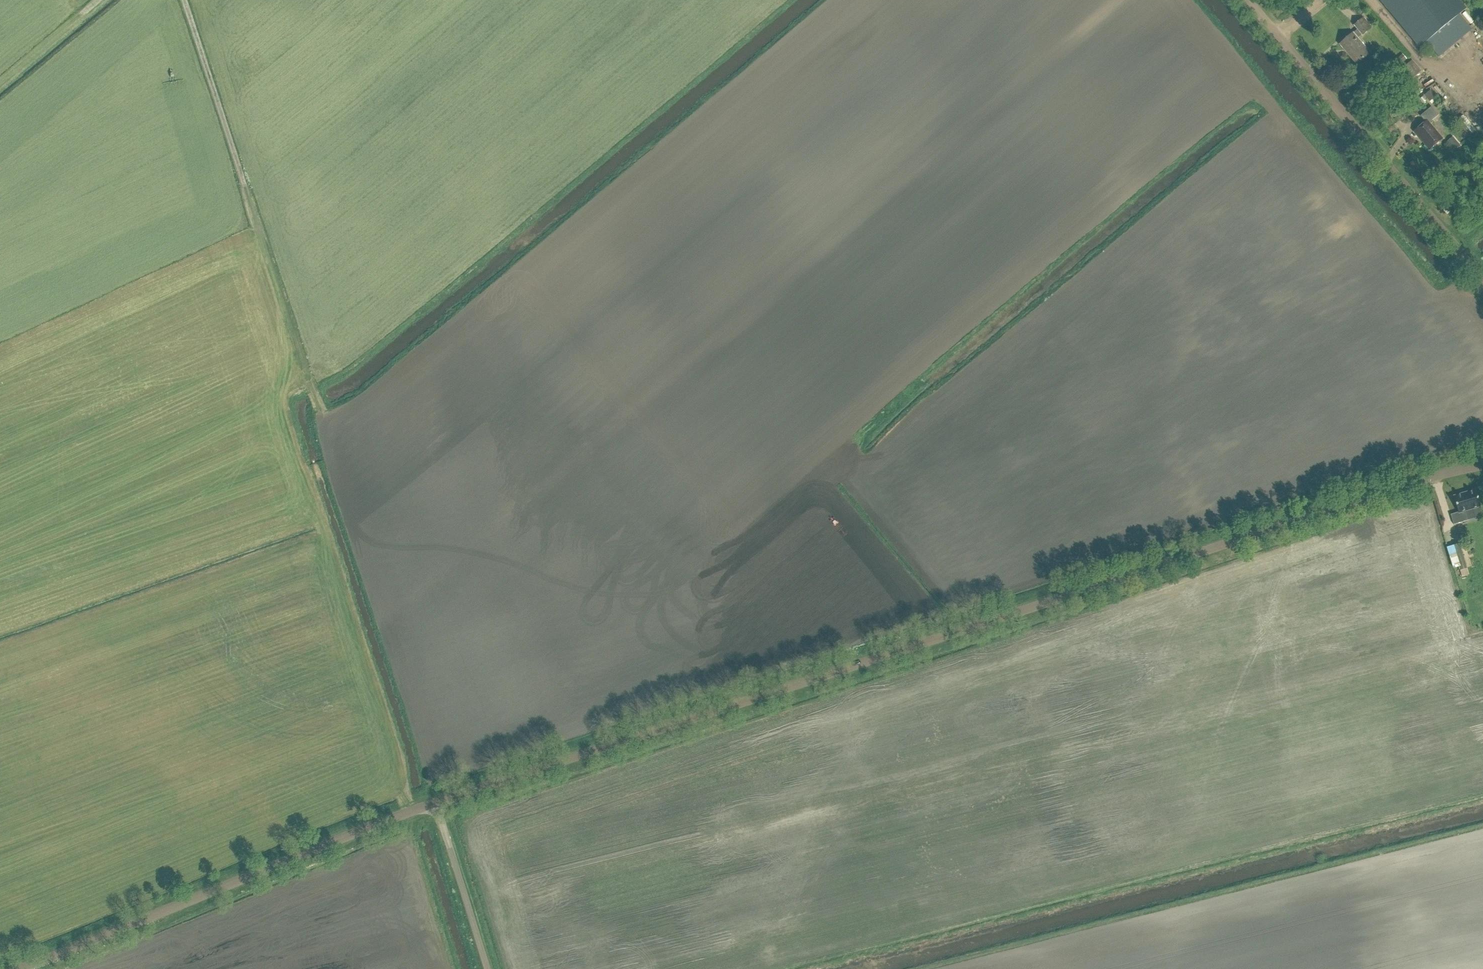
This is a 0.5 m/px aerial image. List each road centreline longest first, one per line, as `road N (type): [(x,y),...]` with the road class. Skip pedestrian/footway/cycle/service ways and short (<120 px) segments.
road 1 (unclassified): [(436,802),(1482,464)]
road 2 (unclassified): [(17,968),(436,802)]
road 3 (unclassified): [(1482,281),(1245,0)]
road 4 (unclassified): [(488,968),(436,802)]

